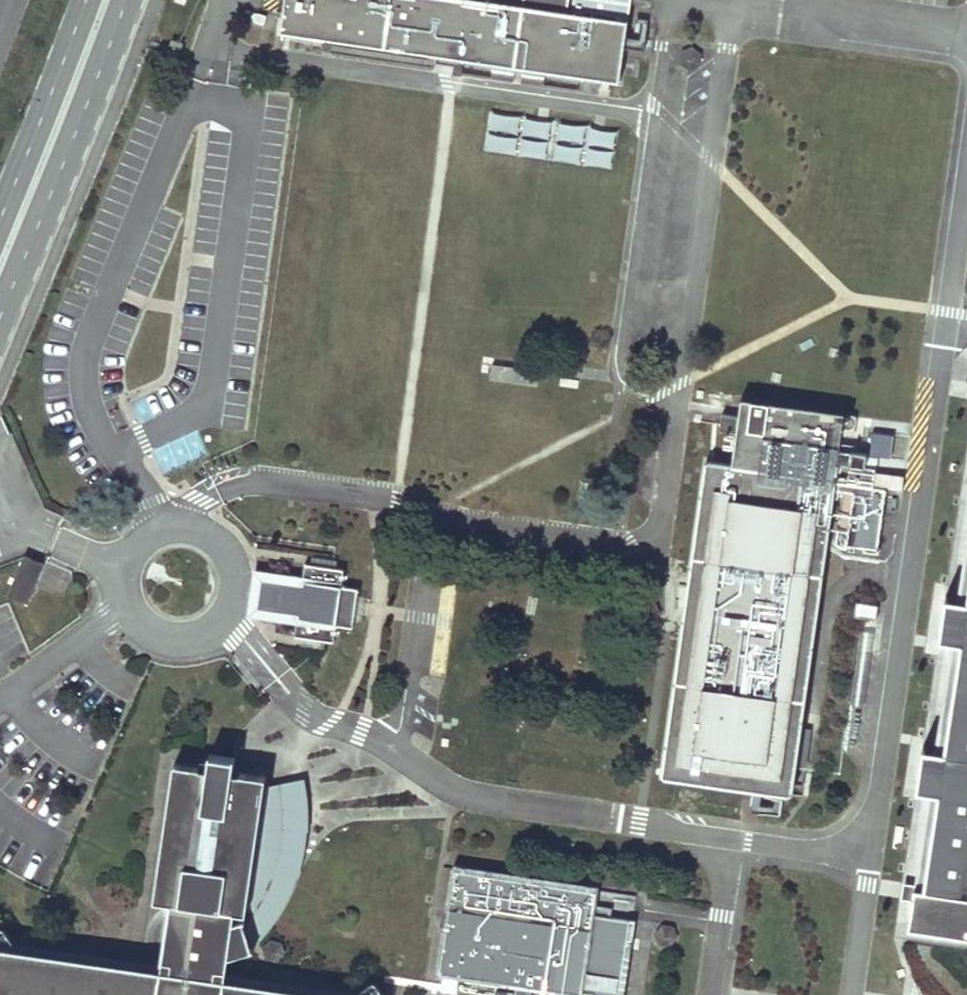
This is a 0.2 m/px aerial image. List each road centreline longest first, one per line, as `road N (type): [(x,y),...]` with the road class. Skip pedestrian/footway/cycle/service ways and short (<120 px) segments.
road 1 (primary): [(0,319),(131,0)]
road 2 (primary): [(87,0),(0,218)]

